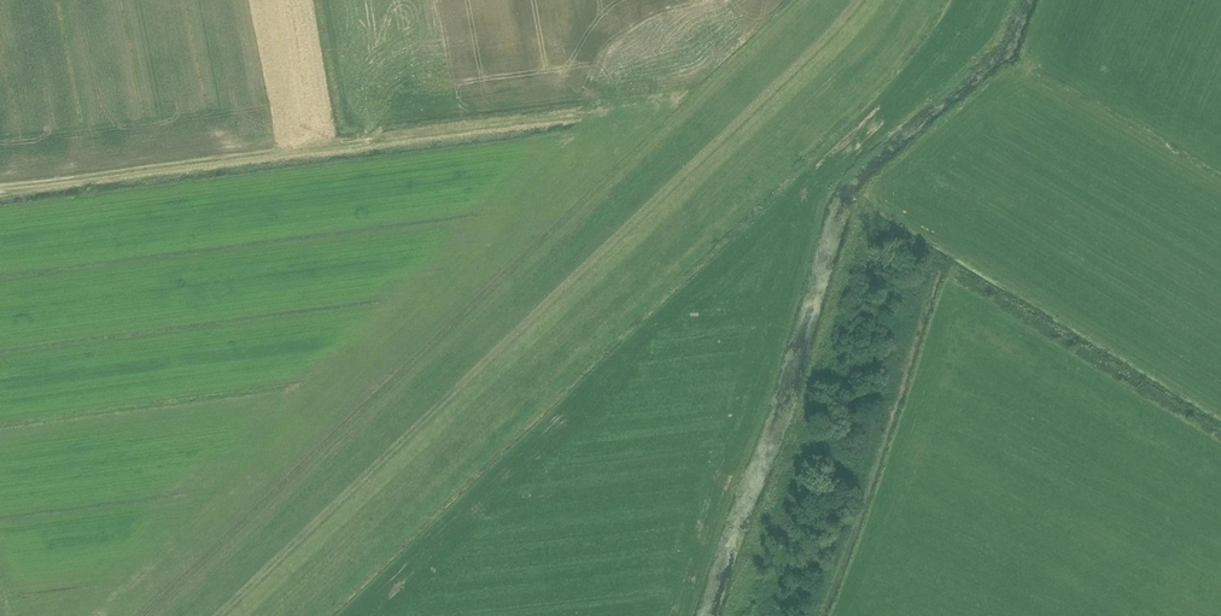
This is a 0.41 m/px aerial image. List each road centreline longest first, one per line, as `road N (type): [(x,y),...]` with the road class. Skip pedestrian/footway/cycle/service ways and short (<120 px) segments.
road 1 (track): [(218,615),(858,0)]
road 2 (track): [(0,191),(582,114)]

